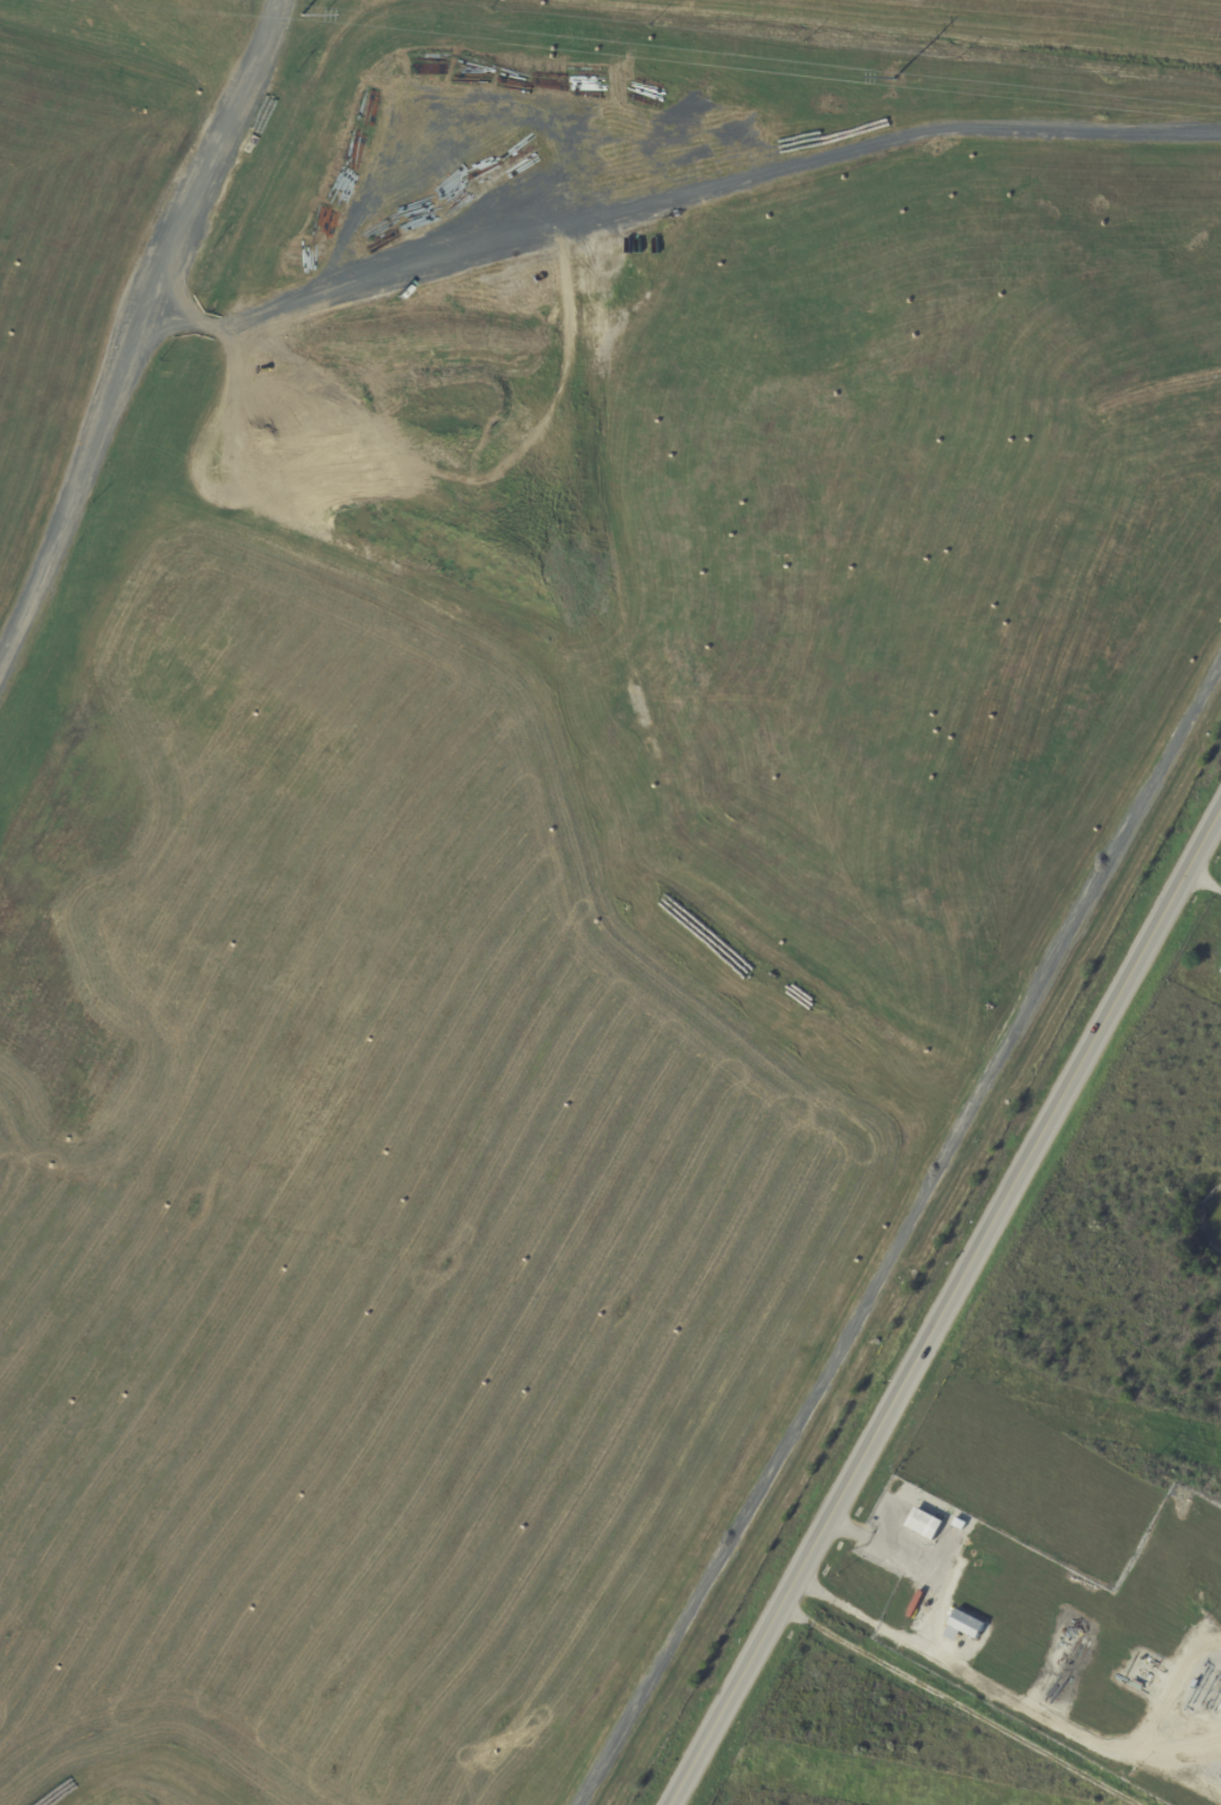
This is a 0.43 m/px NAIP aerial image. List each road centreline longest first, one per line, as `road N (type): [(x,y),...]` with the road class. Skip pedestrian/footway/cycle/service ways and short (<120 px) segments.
road 1 (secondary): [(1220,812),(672,1804)]

